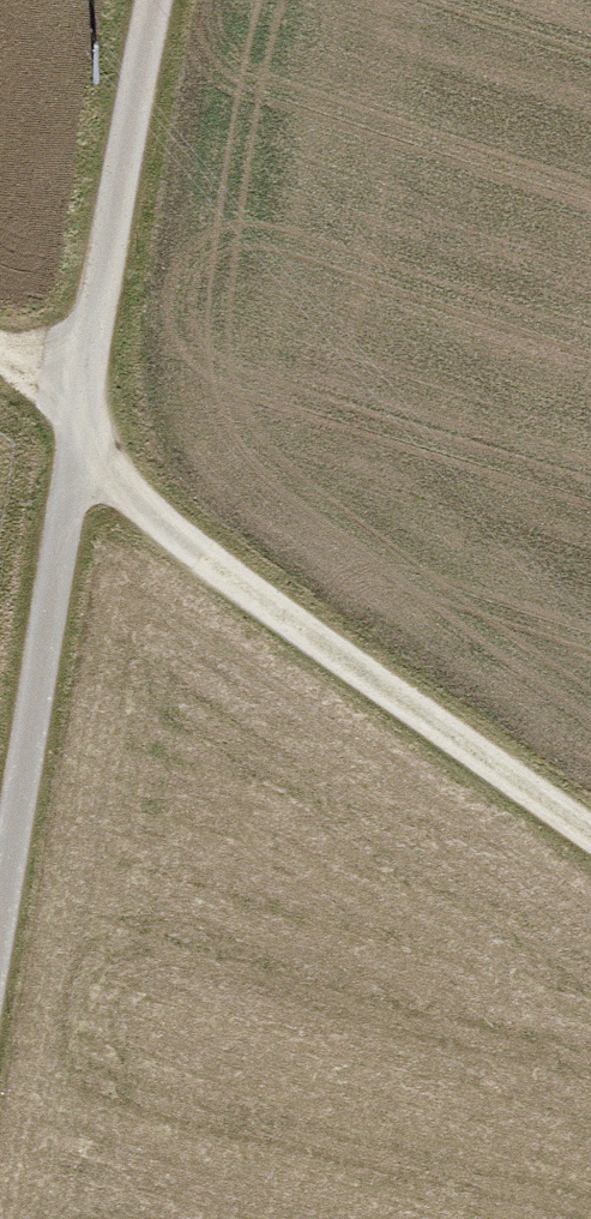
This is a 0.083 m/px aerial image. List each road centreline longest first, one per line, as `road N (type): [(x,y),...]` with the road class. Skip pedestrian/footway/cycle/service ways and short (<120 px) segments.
road 1 (track): [(0,874),(151,0)]
road 2 (track): [(0,361),(78,416),(132,501),(590,832)]

